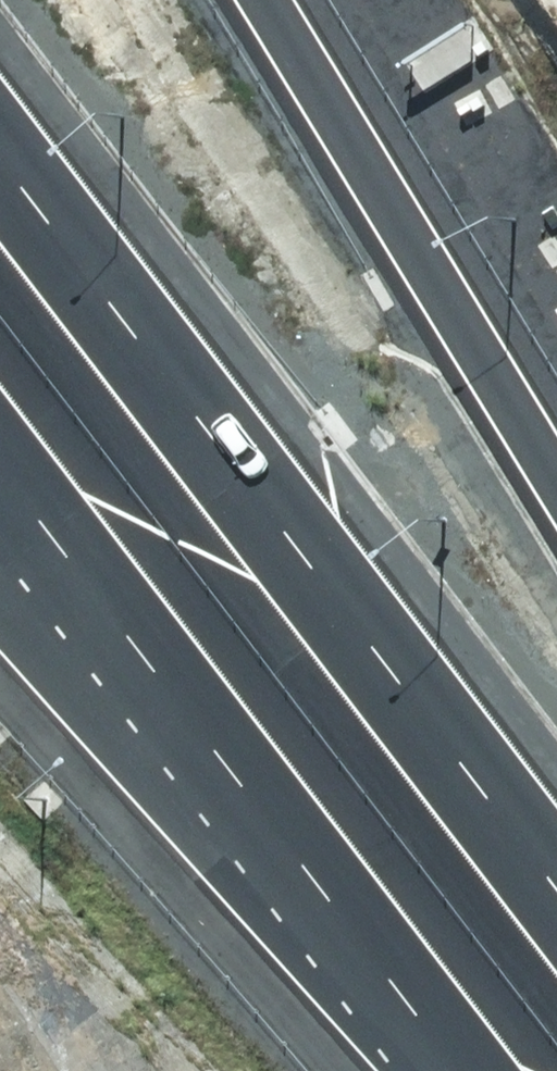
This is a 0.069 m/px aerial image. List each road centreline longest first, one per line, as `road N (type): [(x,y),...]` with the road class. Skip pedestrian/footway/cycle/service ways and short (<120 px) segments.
road 1 (motorway): [(0,166),(556,892)]
road 2 (motorway): [(335,906),(0,465)]
road 3 (motorway): [(271,0),(556,468)]
road 4 (motorway): [(335,906),(0,588)]
road 5 (motorway): [(461,1070),(335,906)]

